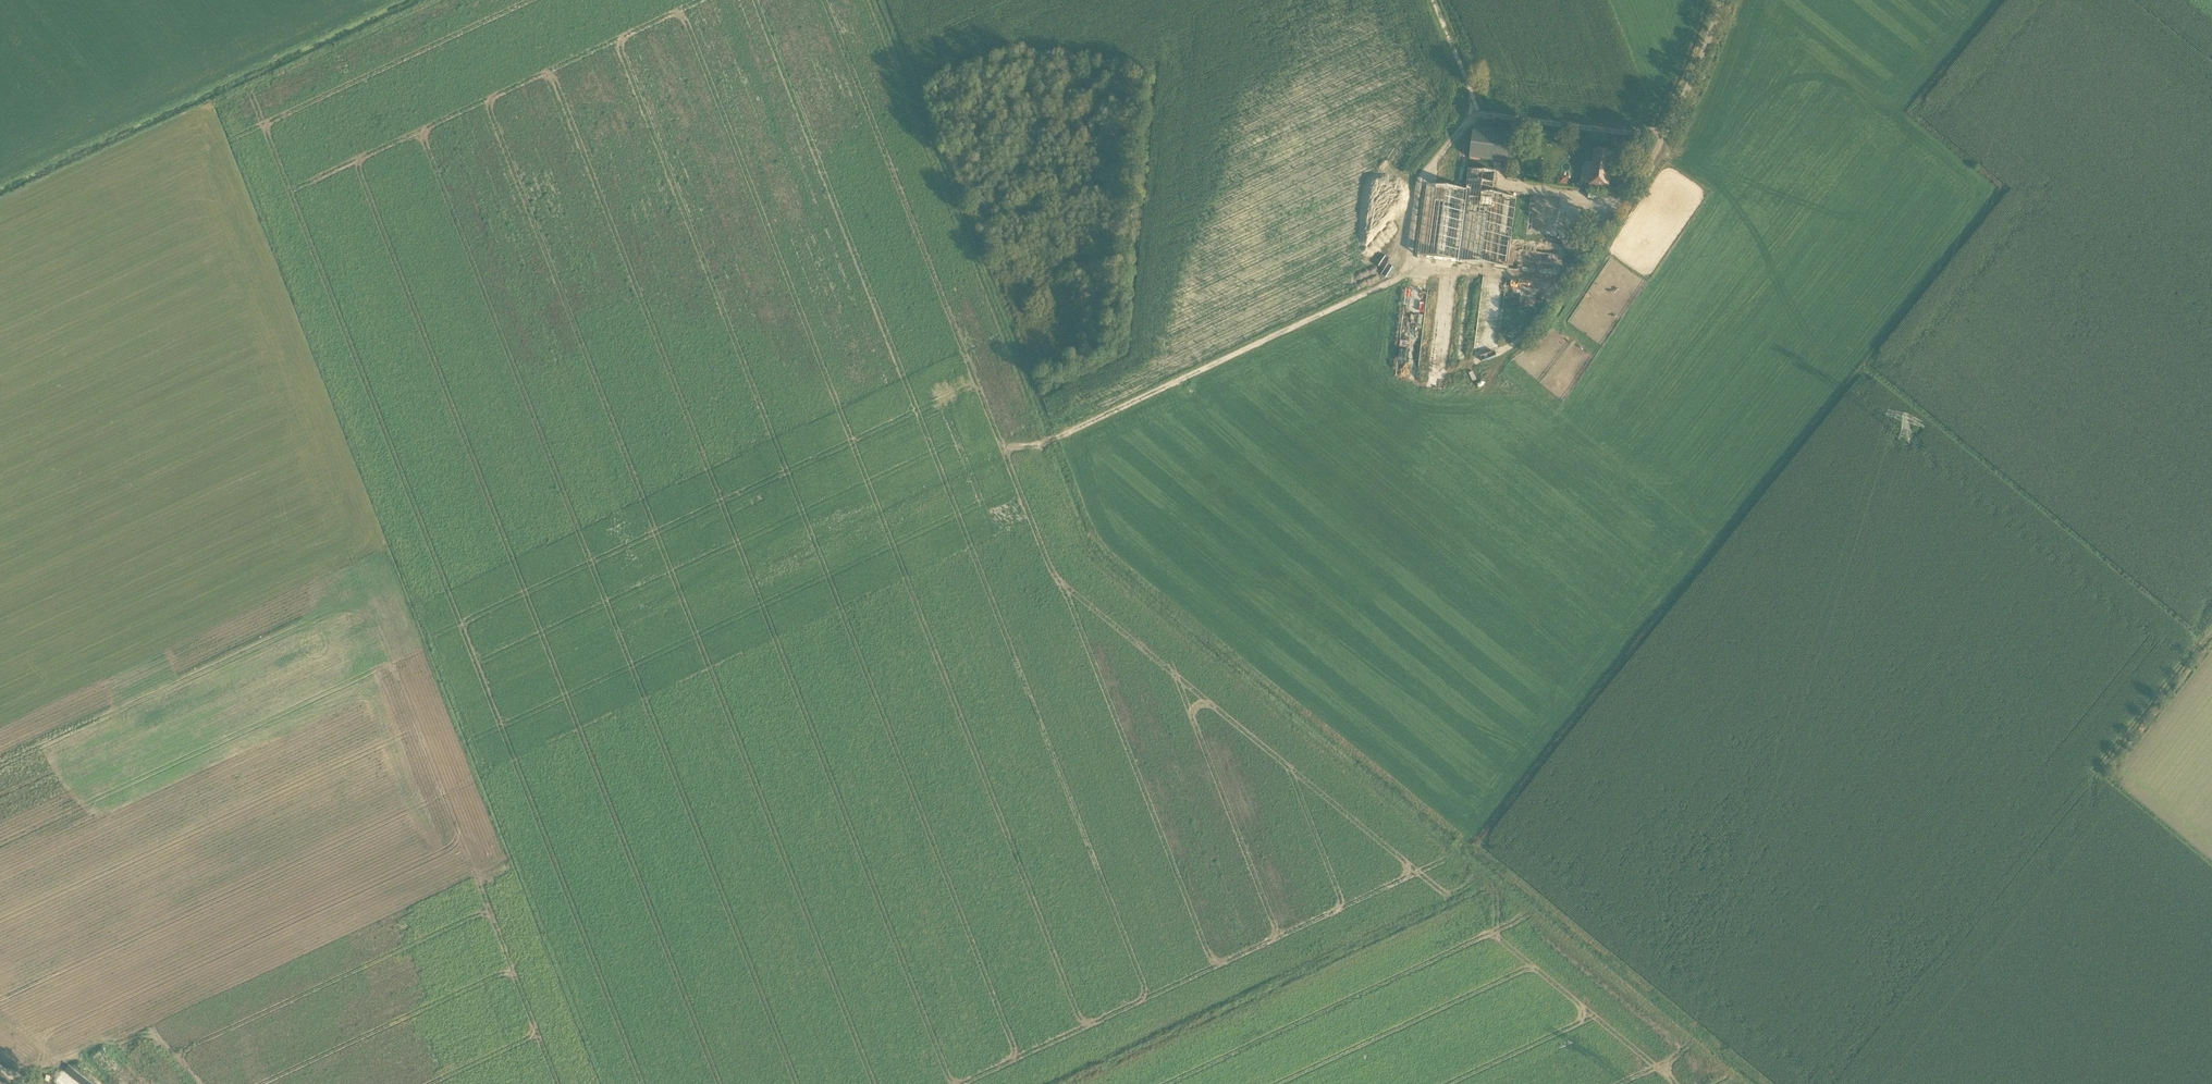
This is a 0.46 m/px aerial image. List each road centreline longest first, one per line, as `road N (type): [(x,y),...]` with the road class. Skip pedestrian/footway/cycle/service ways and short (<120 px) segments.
road 1 (unclassified): [(1646,165),(1692,83),(1721,0)]

